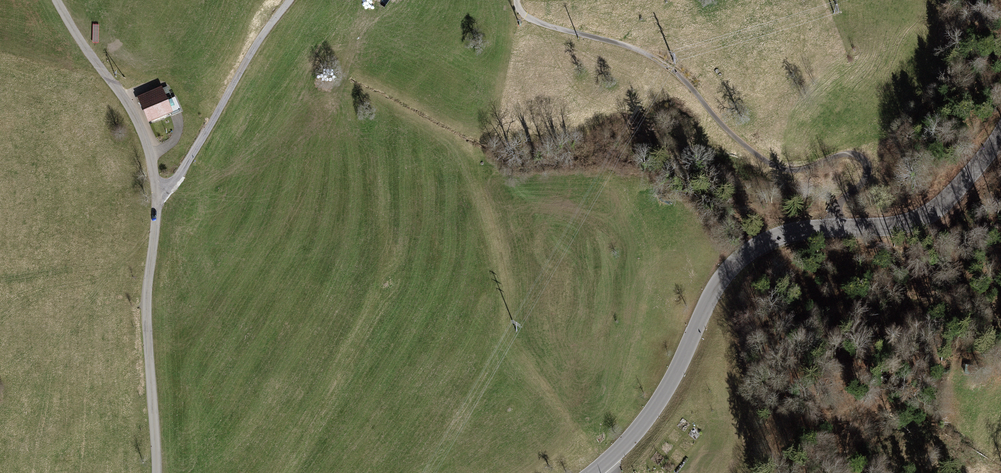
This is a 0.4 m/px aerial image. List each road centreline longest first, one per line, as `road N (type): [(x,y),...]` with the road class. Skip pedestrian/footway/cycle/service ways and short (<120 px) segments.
road 1 (residential): [(516,0),(540,23),(663,62),(741,142),(778,167),(803,170),(848,153),(864,159),(870,171),(839,206),(833,228)]
road 2 (tertiary): [(592,472),(666,392),(715,292),(745,254),(781,236),(833,228)]
road 3 (unclassified): [(156,195),(147,324),(157,472)]
road 4 (residential): [(156,195),(179,176),(289,0)]
road 5 (unclassified): [(56,0),(141,131),(156,195)]
road 6 (tertiary): [(833,228),(911,221),(938,208),(1000,132)]

